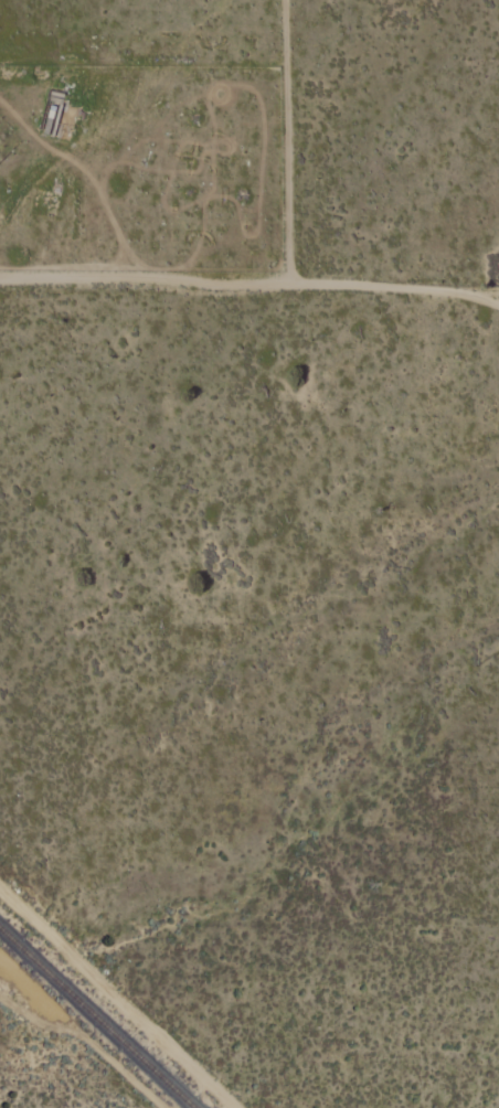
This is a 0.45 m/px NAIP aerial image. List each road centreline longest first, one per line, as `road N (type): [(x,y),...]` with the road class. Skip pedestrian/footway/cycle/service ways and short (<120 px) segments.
road 1 (track): [(234,1107),(0,889)]
road 2 (residential): [(0,279),(283,277)]
road 3 (residential): [(283,277),(284,0)]
road 4 (residential): [(283,277),(428,289),(498,305)]

